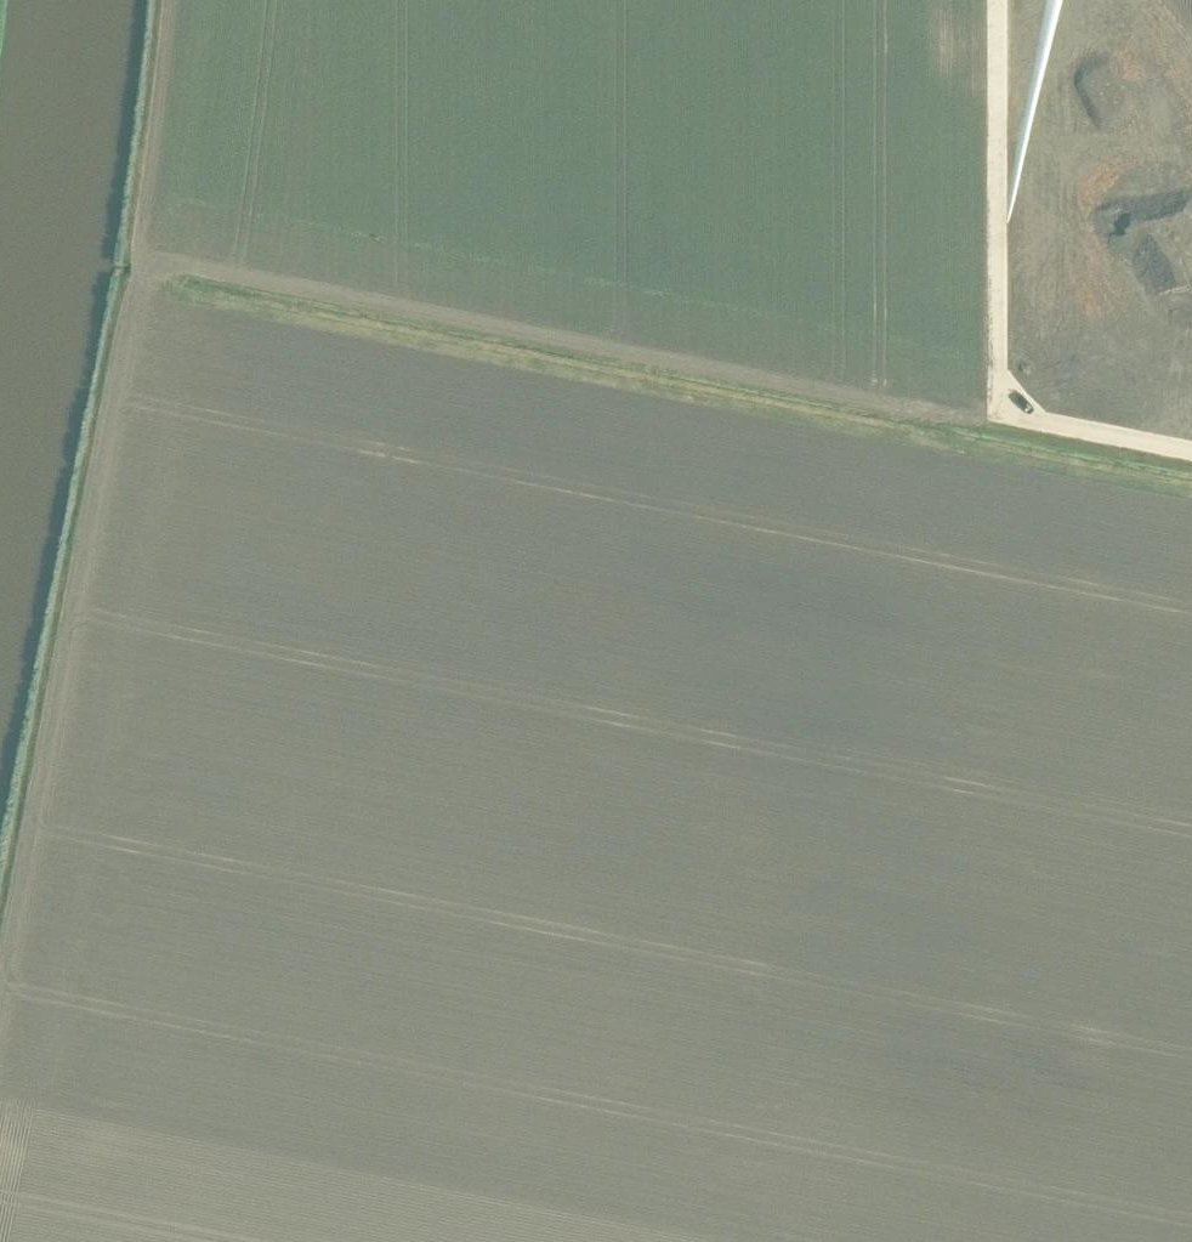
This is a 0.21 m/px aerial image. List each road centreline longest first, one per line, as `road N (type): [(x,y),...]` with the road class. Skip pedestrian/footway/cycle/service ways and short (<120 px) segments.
road 1 (track): [(1191,450),(1000,412),(997,0)]

